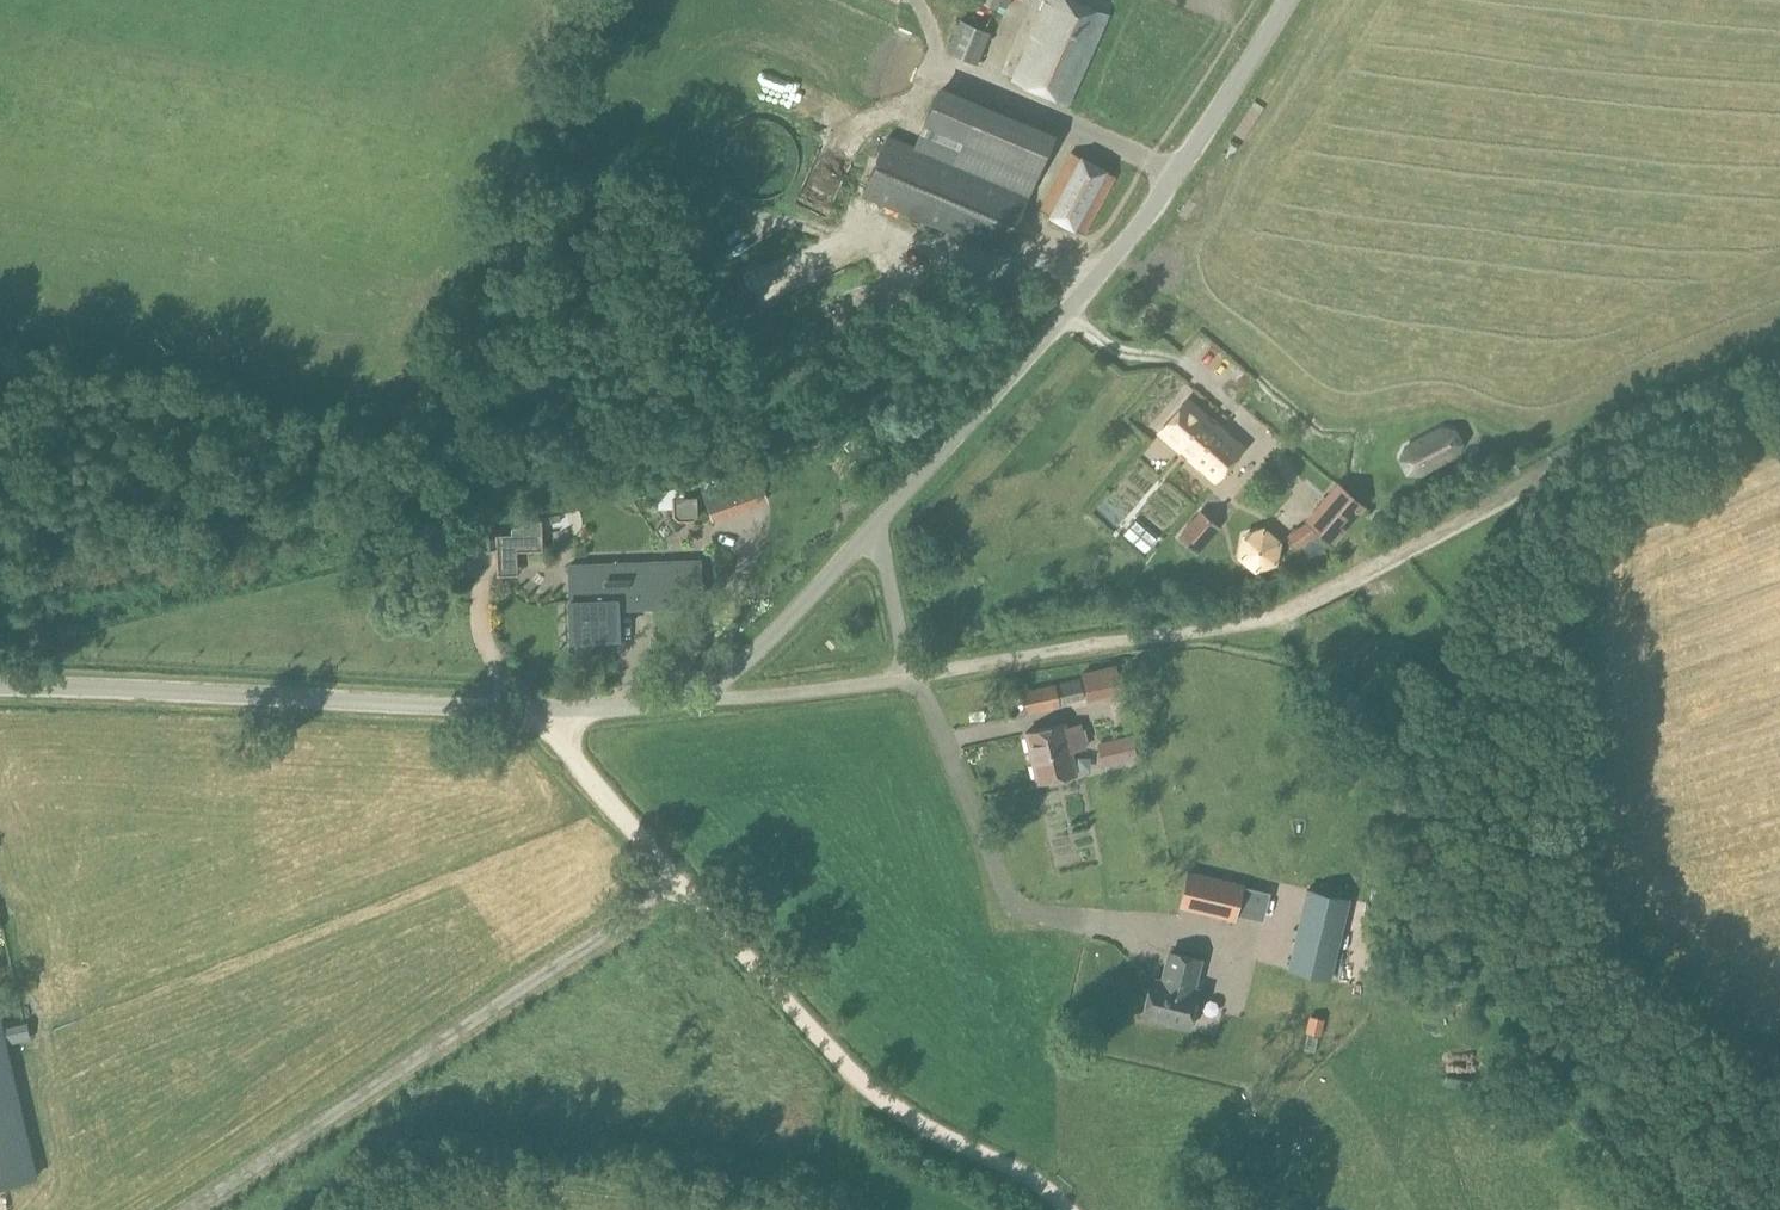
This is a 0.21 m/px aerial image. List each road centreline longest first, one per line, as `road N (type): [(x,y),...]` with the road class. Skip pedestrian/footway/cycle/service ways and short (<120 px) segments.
road 1 (track): [(915,676),(937,657),(1242,618),(1647,404),(1779,344)]
road 2 (unclassified): [(0,687),(545,709),(698,701)]
road 3 (unclassified): [(871,529),(1048,339),(1187,166),(1288,0)]
road 4 (track): [(680,879),(177,1209)]
road 5 (track): [(680,879),(898,1112),(1032,1177),(1068,1209)]
road 6 (unclassified): [(698,701),(915,676),(871,529)]
road 7 (unclassified): [(698,701),(871,529)]
road 8 (track): [(545,709),(574,756),(680,879)]

